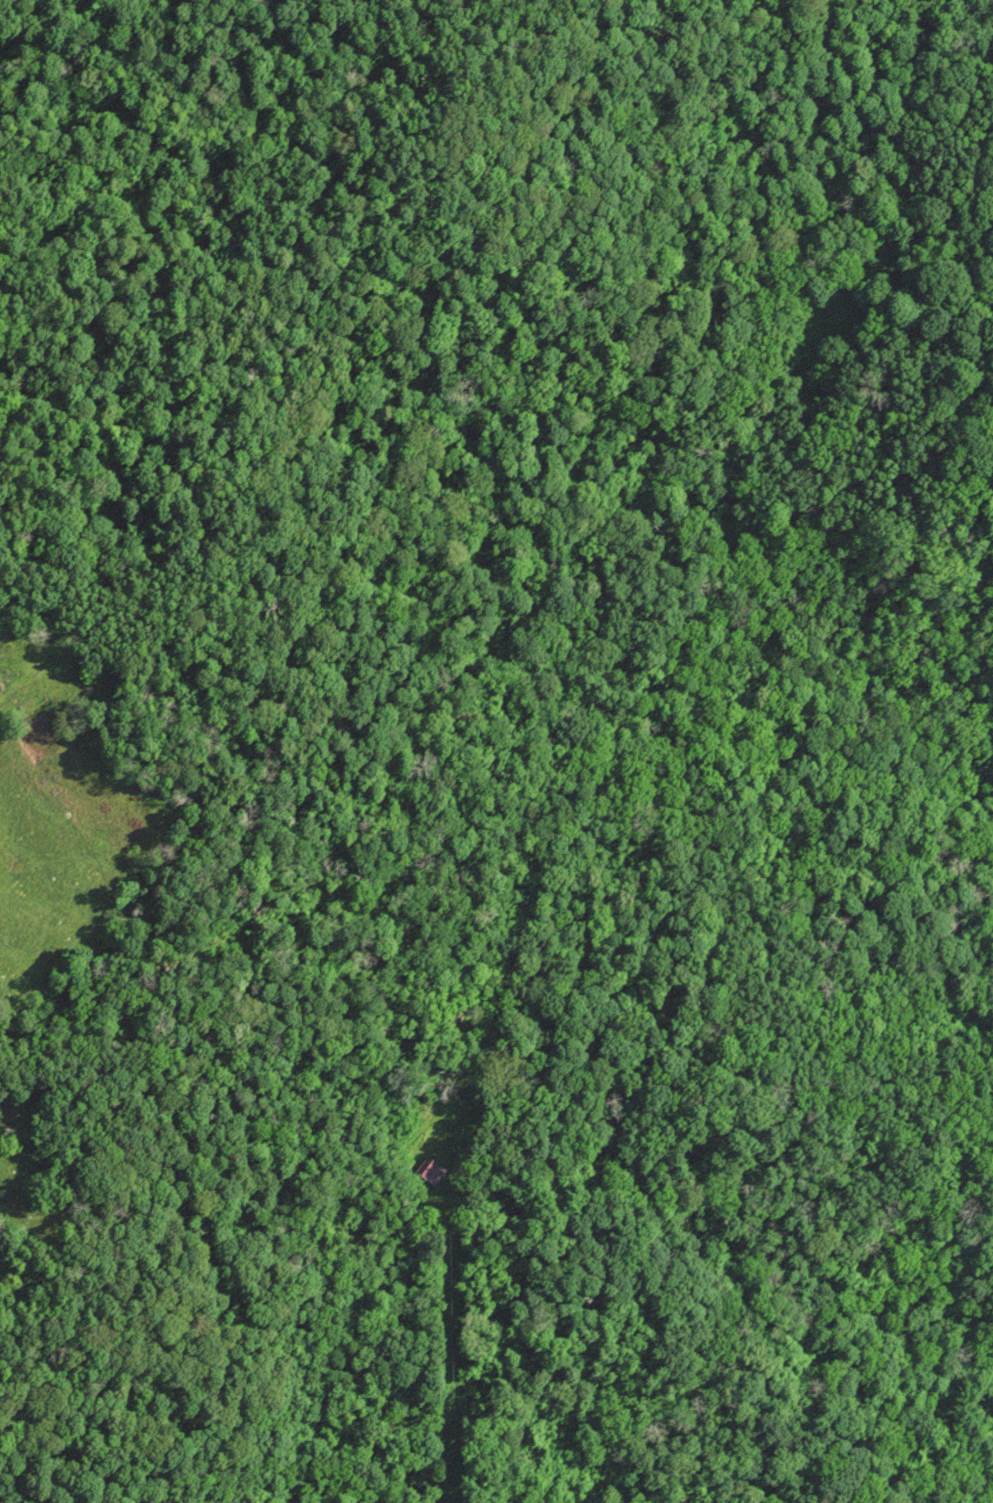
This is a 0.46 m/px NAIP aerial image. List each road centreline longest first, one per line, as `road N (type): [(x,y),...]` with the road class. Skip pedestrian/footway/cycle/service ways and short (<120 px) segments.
road 1 (track): [(419,1214),(369,1296),(285,1502)]

